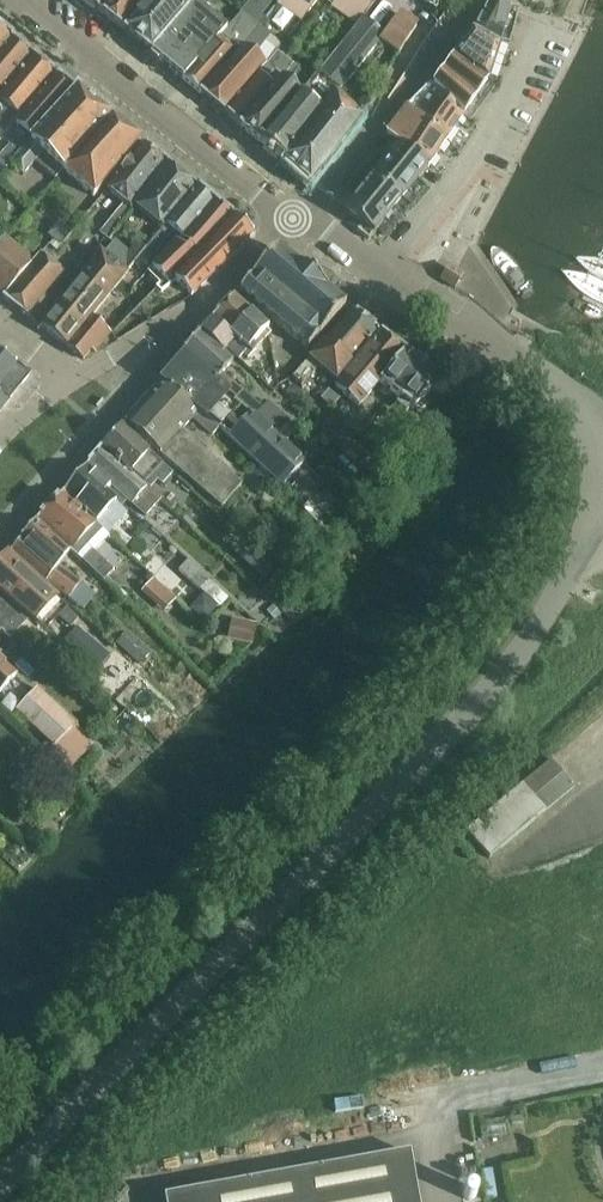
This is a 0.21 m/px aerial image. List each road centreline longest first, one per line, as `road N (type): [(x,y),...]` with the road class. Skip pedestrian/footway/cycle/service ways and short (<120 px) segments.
road 1 (unclassified): [(0,1184),(374,809),(522,645),(598,533)]
road 2 (residential): [(293,219),(10,0)]
road 3 (residential): [(0,533),(205,307)]
road 4 (residential): [(375,273),(500,116),(538,27)]
road 5 (residential): [(293,219),(476,0)]
road 6 (residential): [(584,422),(375,273)]
road 7 (residential): [(205,307),(70,380)]
road 8 (residential): [(205,307),(293,219)]

